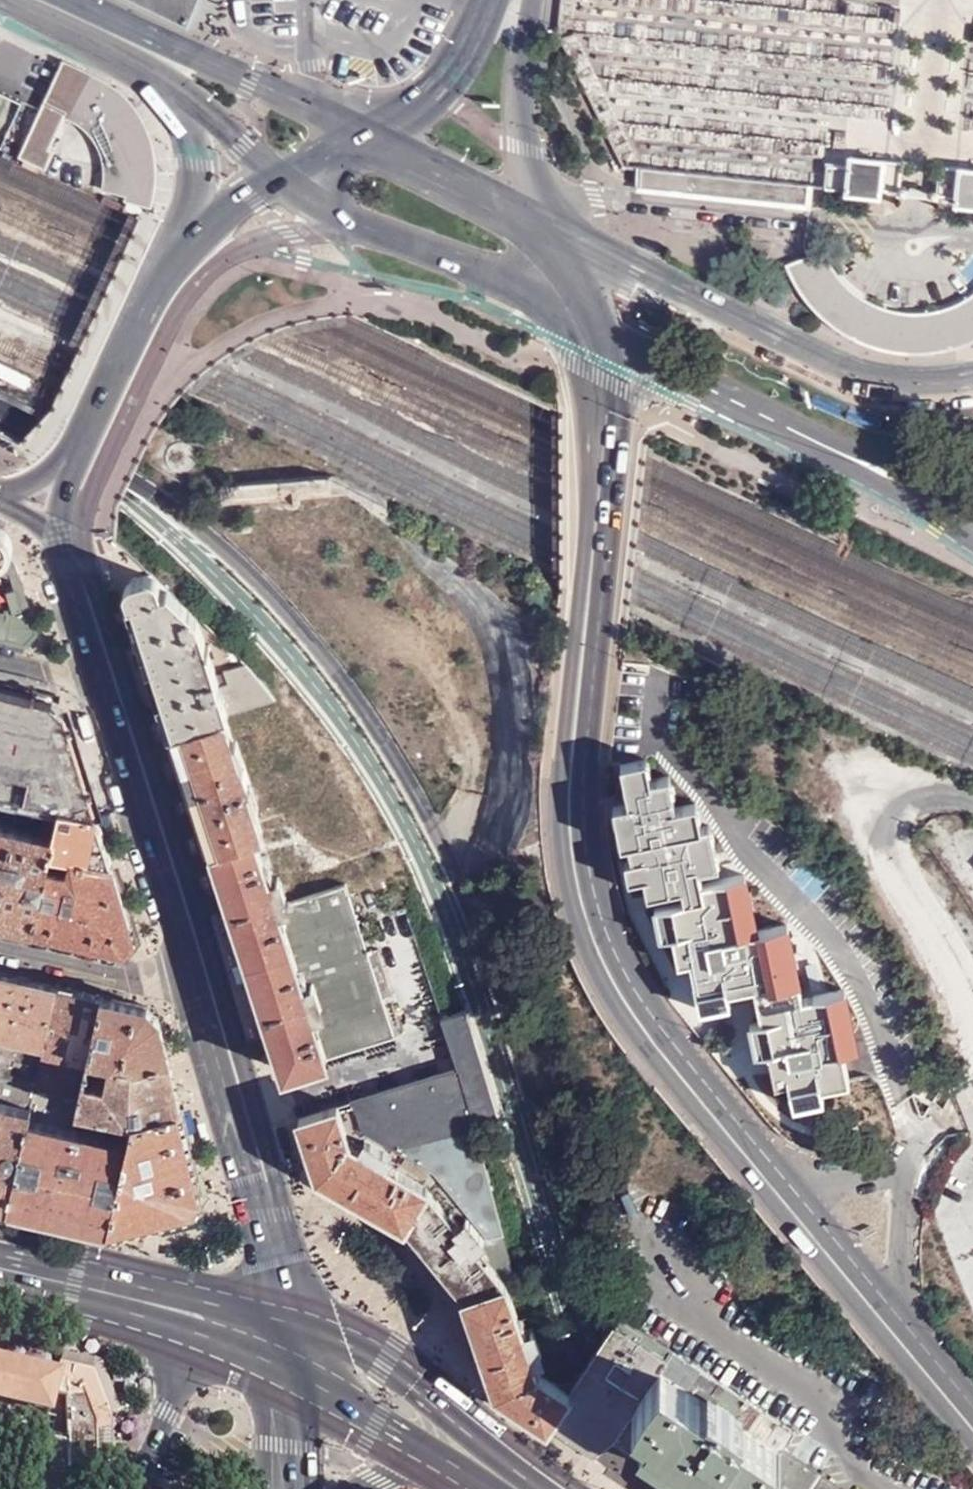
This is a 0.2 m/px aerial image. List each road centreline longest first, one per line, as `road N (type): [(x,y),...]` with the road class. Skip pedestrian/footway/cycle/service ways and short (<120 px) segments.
road 1 (motorway): [(972,1383),(594,808),(446,647),(268,527),(0,417)]
road 2 (tertiary): [(688,1488),(590,1286),(483,939),(435,834),(356,701),(270,594),(200,530),(130,477),(0,419)]
road 3 (primary): [(538,294),(579,362),(590,407),(562,791),(576,909),(601,973),(647,1046),(972,1443)]
road 4 (motorway): [(0,672),(244,739),(378,827),(552,984),(932,1488)]
road 5 (primary): [(972,1405),(665,1033),(600,910),(582,805),(602,628),(615,382)]
road 6 (secondary): [(972,386),(843,378),(551,231)]
road 7 (primary): [(94,677),(191,993)]
road 8 (primary): [(360,134),(79,0)]
road 9 (primary): [(282,178),(374,227),(538,294)]
road 10 (primary): [(185,232),(66,457)]
road 11 (primary): [(191,993),(266,1234)]
road 12 (tertiary): [(551,231),(523,145),(532,0)]
road 13 (primary): [(66,457),(58,517),(94,677)]
road 14 (primary): [(280,1342),(361,1384),(465,1455)]
road 15 (primary): [(551,231),(360,134)]
road 16 (secondary): [(664,363),(851,457)]
road 17 (primary): [(0,1266),(198,1317)]
road 18 (residential): [(191,993),(0,947)]
road 19 (tertiary): [(488,0),(435,88),(360,134)]
road 20 (residential): [(198,1317),(131,1488)]
road 21 (primary): [(5,0),(157,79)]
road 22 (primary): [(157,79),(193,148),(185,232)]
road 23 (primary): [(157,79),(282,178)]
road 24 (tertiary): [(851,457),(972,538)]
road 25 (tertiary): [(280,1342),(284,1475)]
road 26 (secondary): [(851,457),(972,465)]

